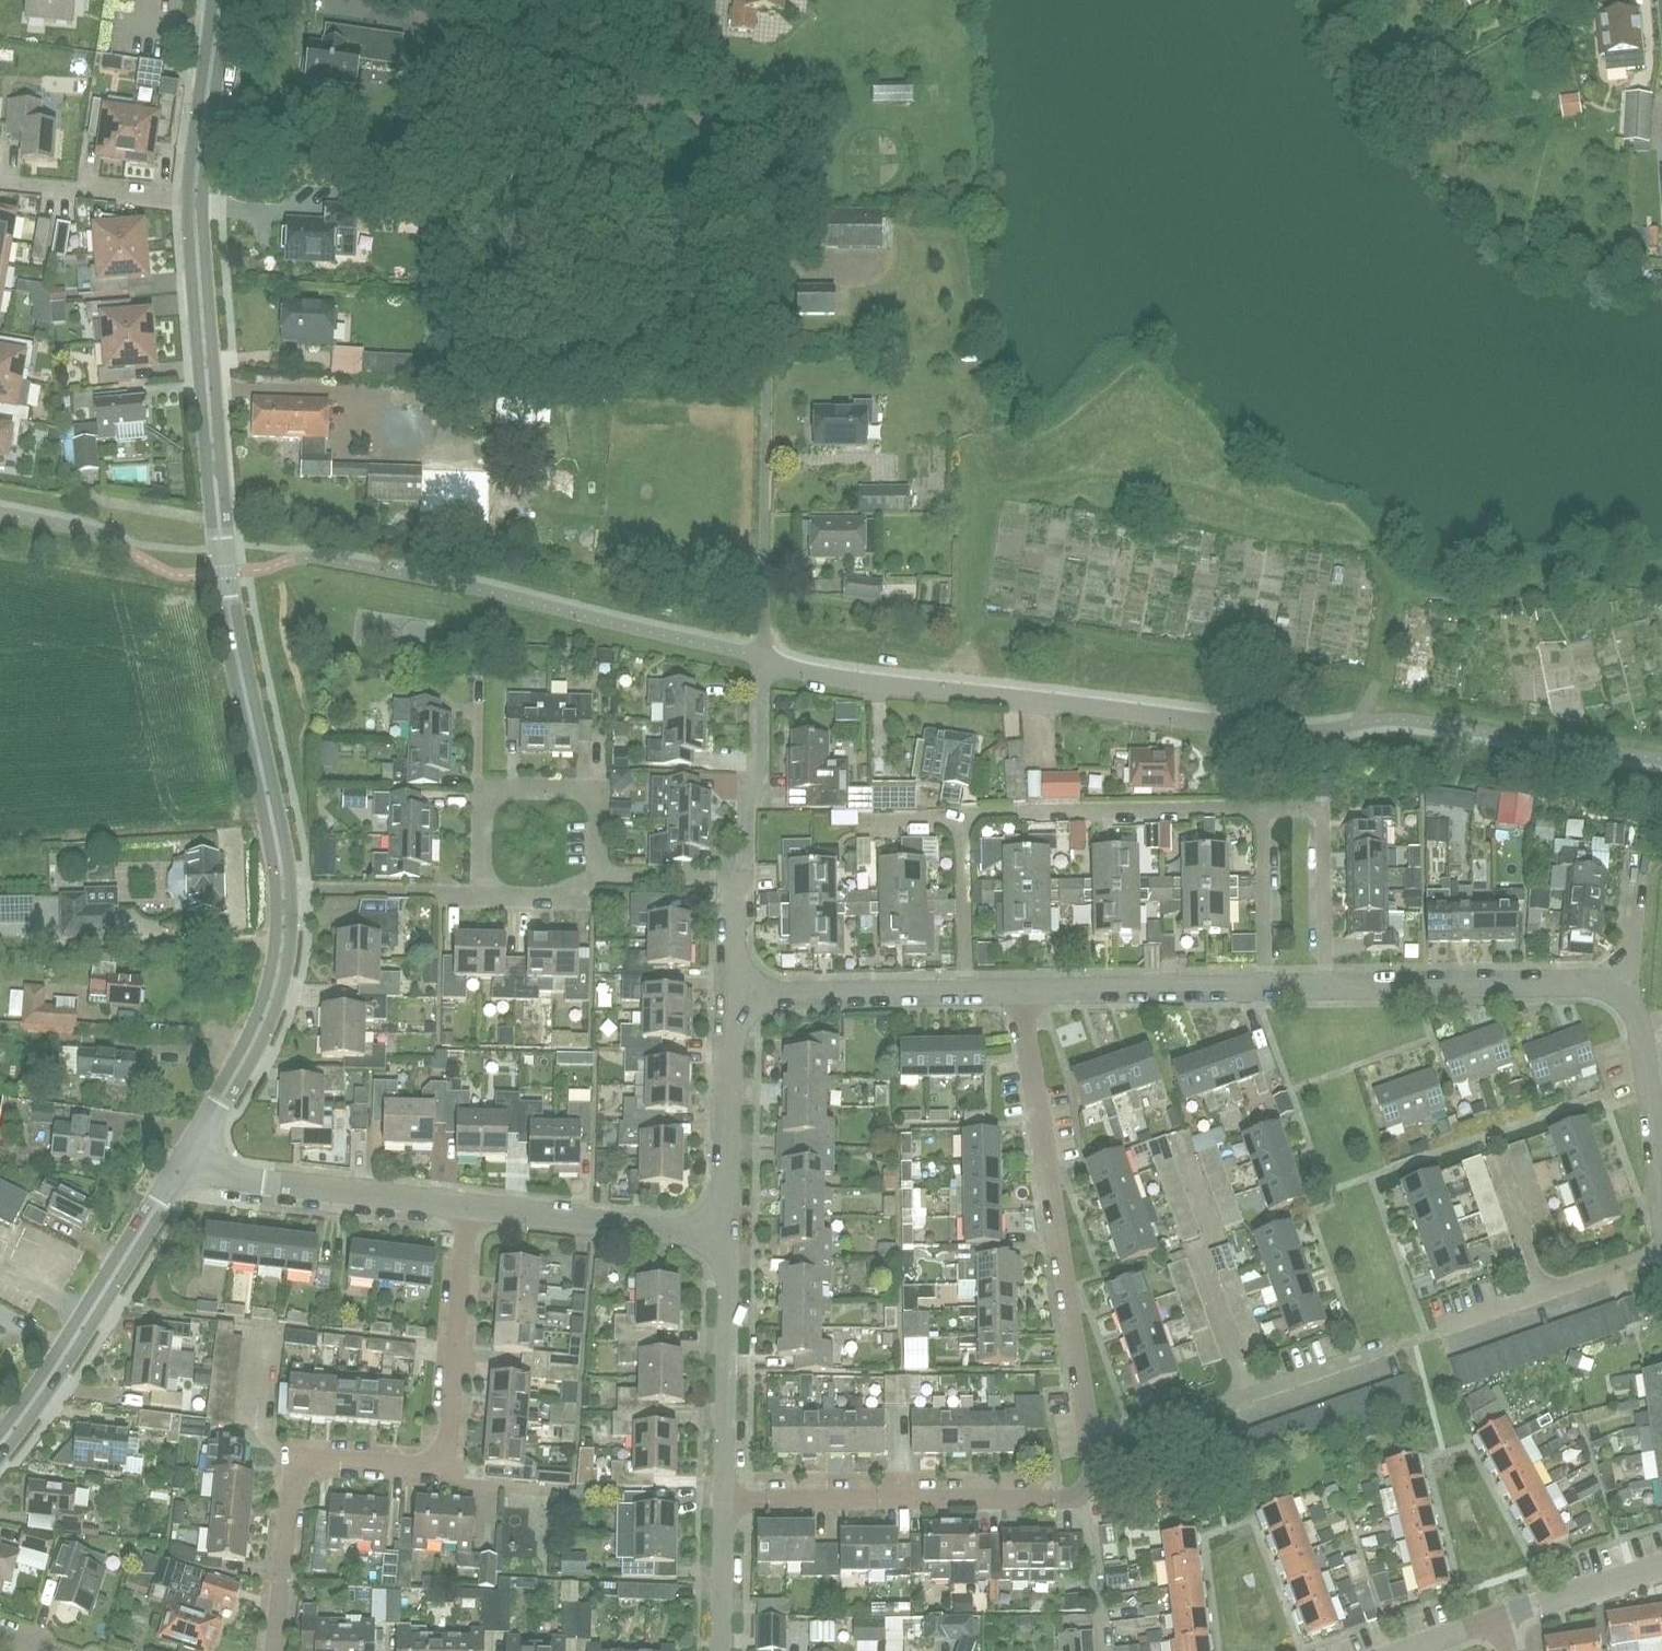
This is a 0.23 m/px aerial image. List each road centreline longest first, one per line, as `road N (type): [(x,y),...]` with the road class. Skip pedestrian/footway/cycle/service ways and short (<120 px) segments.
road 1 (secondary): [(188,1154),(268,1018),(287,925),(282,859),(224,595),(194,200)]
road 2 (unclassified): [(766,425),(768,204),(764,168),(751,144),(375,0)]
road 3 (residential): [(1088,1435),(1426,1335),(1661,1253)]
road 4 (residential): [(273,1650),(288,1483),(307,1463),(329,1457),(445,1460),(473,1209)]
road 5 (residential): [(1088,1435),(1019,990)]
road 6 (residential): [(762,657),(829,679),(1188,719)]
road 7 (residential): [(722,1498),(1067,1497),(1088,1482),(1088,1435)]
road 8 (secondary): [(0,1447),(188,1154)]
road 9 (residential): [(1625,1001),(1594,988),(1327,984)]
road 10 (residential): [(962,819),(1261,811)]
road 11 (residential): [(597,876),(596,802),(580,789),(498,791),(486,806),(486,882),(502,897)]
road 12 (residential): [(473,1209),(267,1185),(224,1176),(188,1154)]
road 13 (residential): [(722,1498),(726,1240)]
road 14 (residential): [(726,1240),(473,1209)]
road 15 (residential): [(726,1240),(730,994)]
road 16 (residential): [(1265,987),(1019,990)]
road 17 (residential): [(968,993),(730,994)]
road 18 (residential): [(1261,811),(1321,810),(1327,984)]
road 19 (residential): [(762,657),(766,425)]
road 20 (residential): [(738,878),(759,769),(762,657)]
road 21 (residential): [(1661,1204),(1636,1021),(1625,1001)]
road 22 (secondary): [(194,200),(219,0)]
road 23 (residential): [(194,200),(0,185)]
road 24 (residential): [(1265,987),(1261,811)]
road 25 (residential): [(968,993),(962,819)]
road 26 (residential): [(1502,1614),(1661,1563)]
road 27 (residential): [(719,1650),(722,1498)]
road 28 (residential): [(1625,1001),(1640,852)]
road 29 (residential): [(597,876),(738,878)]

